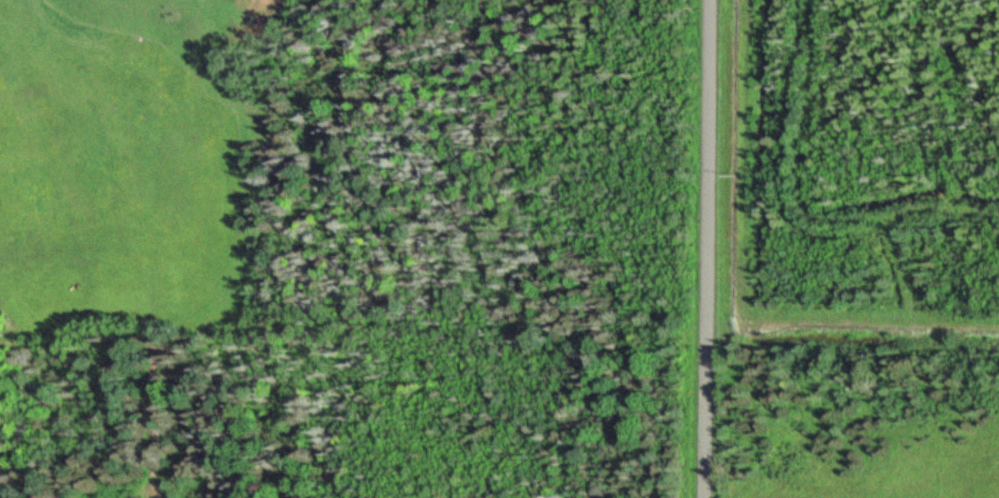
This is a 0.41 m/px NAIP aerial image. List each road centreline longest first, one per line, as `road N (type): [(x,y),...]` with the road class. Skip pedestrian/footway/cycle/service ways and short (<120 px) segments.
road 1 (residential): [(711,497),(712,0)]

